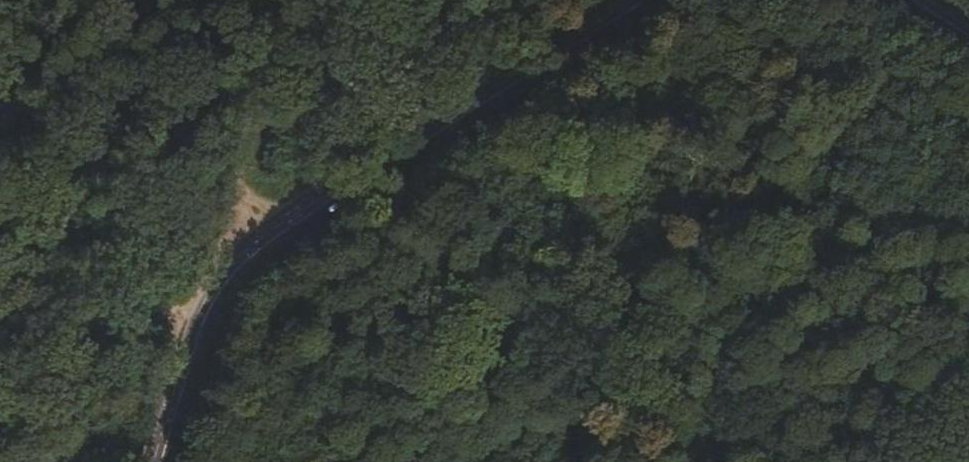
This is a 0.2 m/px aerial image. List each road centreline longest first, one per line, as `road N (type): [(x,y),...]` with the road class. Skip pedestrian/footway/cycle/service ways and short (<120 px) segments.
road 1 (unclassified): [(159,461),(193,346),(237,271),(644,0)]
road 2 (track): [(0,416),(170,304),(237,271),(271,0)]
road 3 (track): [(0,276),(22,198),(0,123)]

